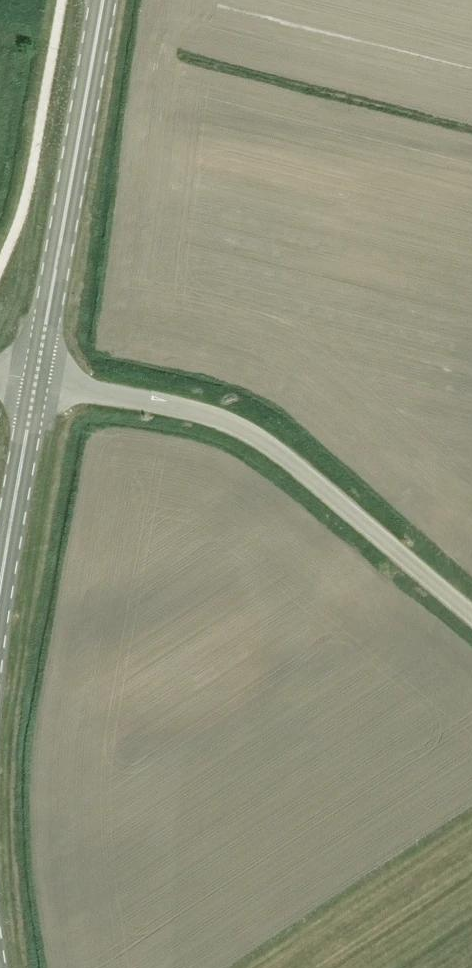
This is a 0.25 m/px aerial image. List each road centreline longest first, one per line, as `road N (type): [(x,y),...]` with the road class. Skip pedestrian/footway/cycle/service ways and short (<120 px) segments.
road 1 (unclassified): [(471,617),(242,429),(150,400),(37,382)]
road 2 (secondary): [(37,382),(98,0)]
road 3 (secondary): [(0,586),(37,382)]

